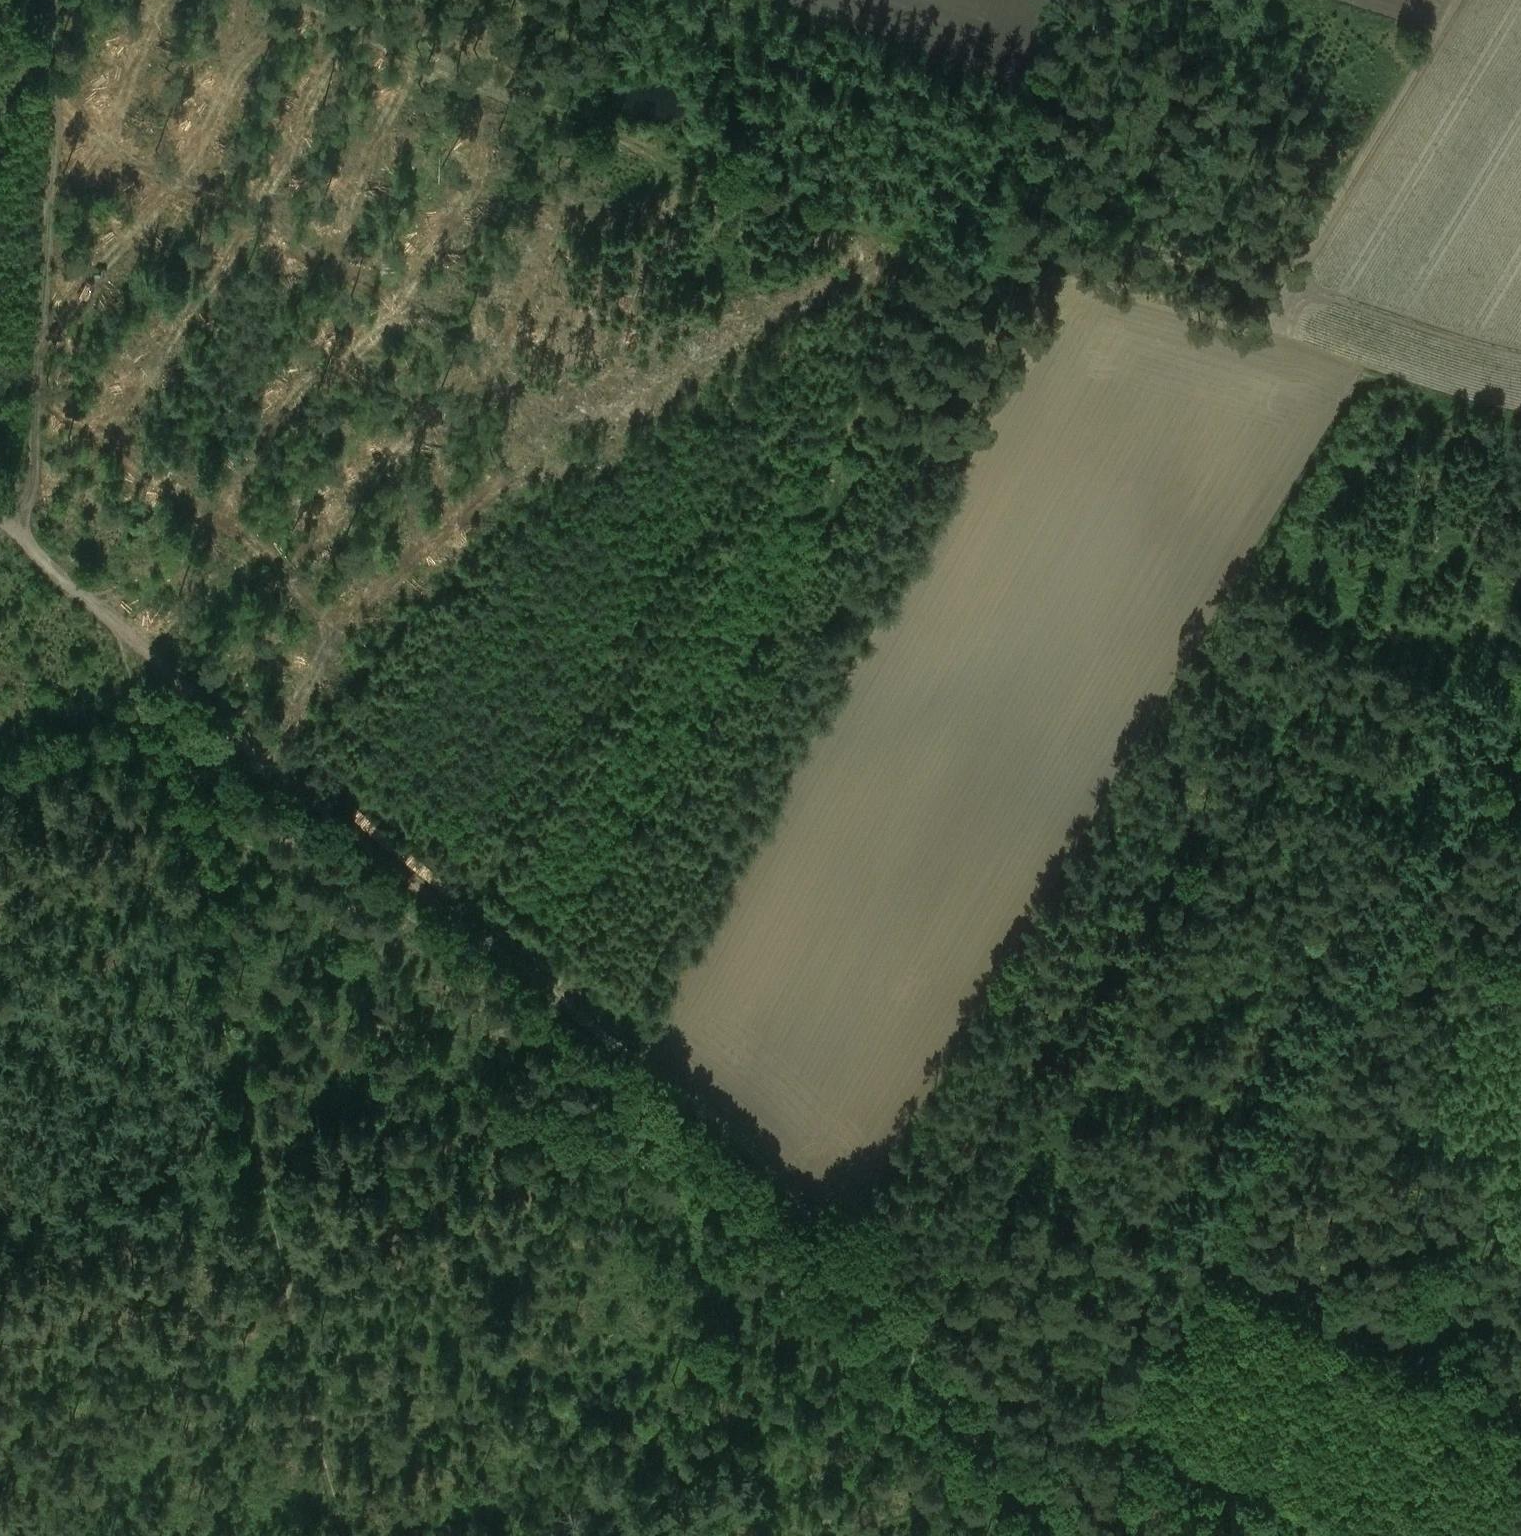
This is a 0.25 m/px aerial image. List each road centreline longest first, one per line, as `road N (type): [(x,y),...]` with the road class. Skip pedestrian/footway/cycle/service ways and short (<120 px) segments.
road 1 (track): [(166,692),(761,1159),(1056,1535)]
road 2 (track): [(340,1535),(166,692)]
road 3 (track): [(1520,400),(1279,338),(1282,314)]
road 4 (track): [(0,539),(166,692)]
road 5 (track): [(166,692),(0,752)]

